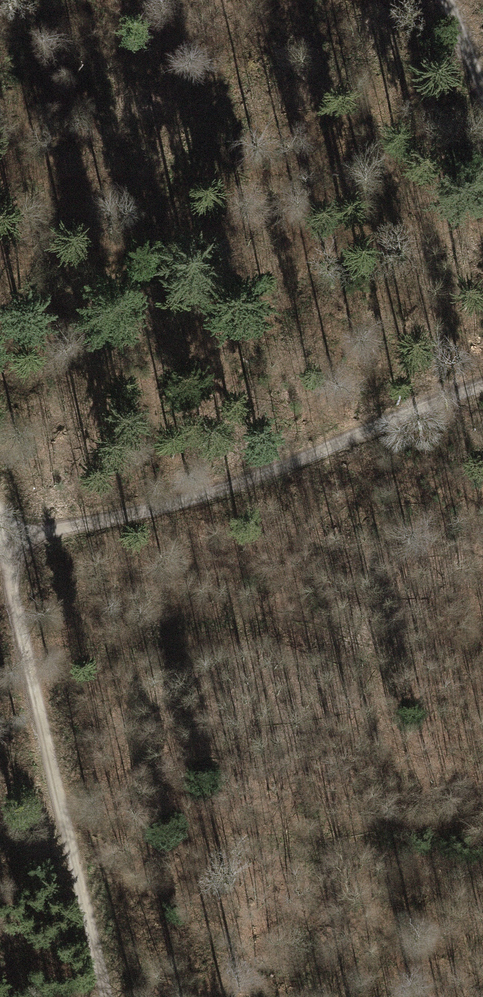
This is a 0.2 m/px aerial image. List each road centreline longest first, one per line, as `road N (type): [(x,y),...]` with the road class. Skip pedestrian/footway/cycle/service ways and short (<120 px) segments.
road 1 (track): [(482,384),(192,498),(3,541)]
road 2 (track): [(103,996),(78,848),(3,541)]

